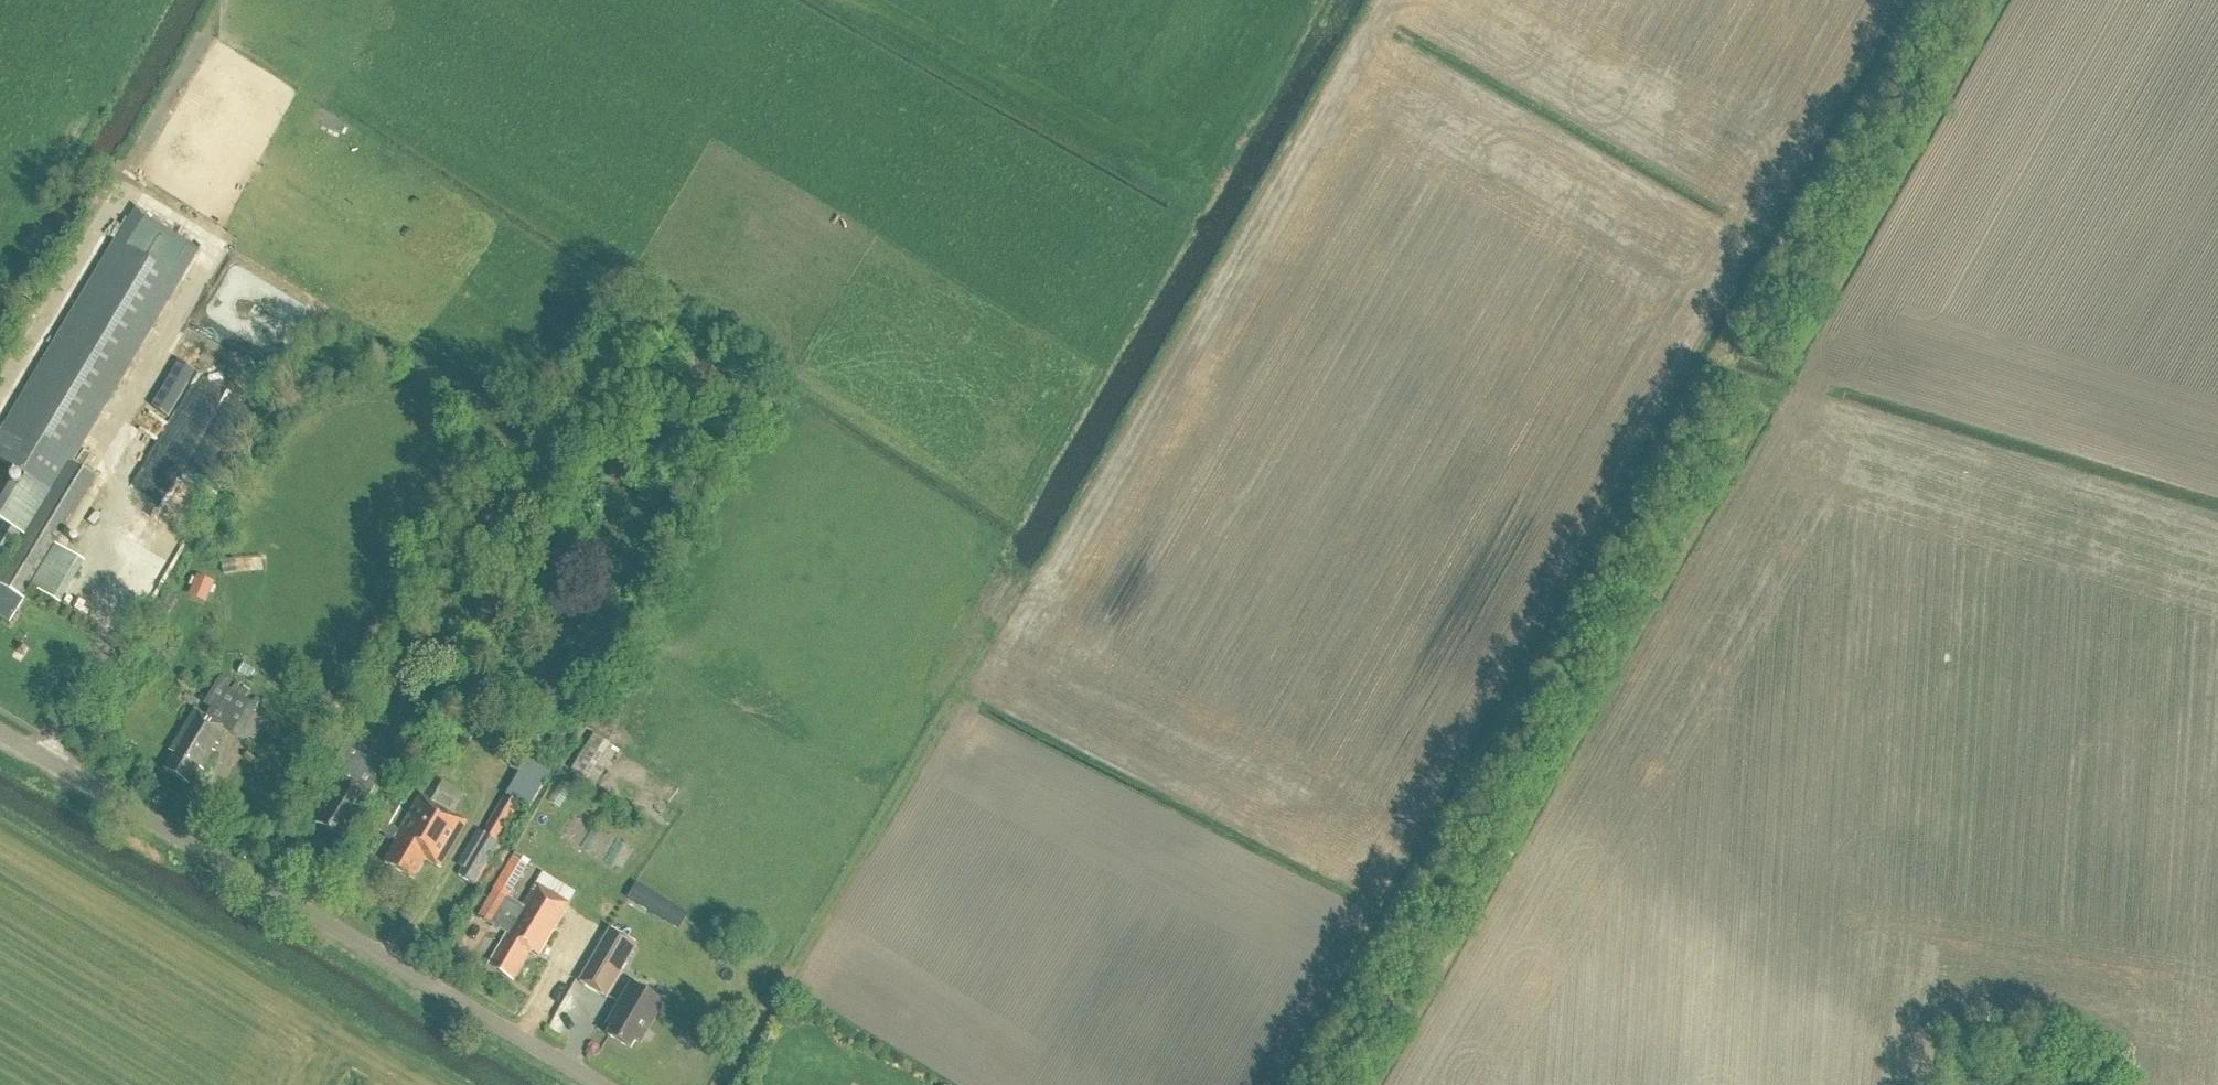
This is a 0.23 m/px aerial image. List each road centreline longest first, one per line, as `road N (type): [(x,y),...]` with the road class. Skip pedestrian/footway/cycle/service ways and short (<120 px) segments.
road 1 (unclassified): [(598,1084),(0,738)]

